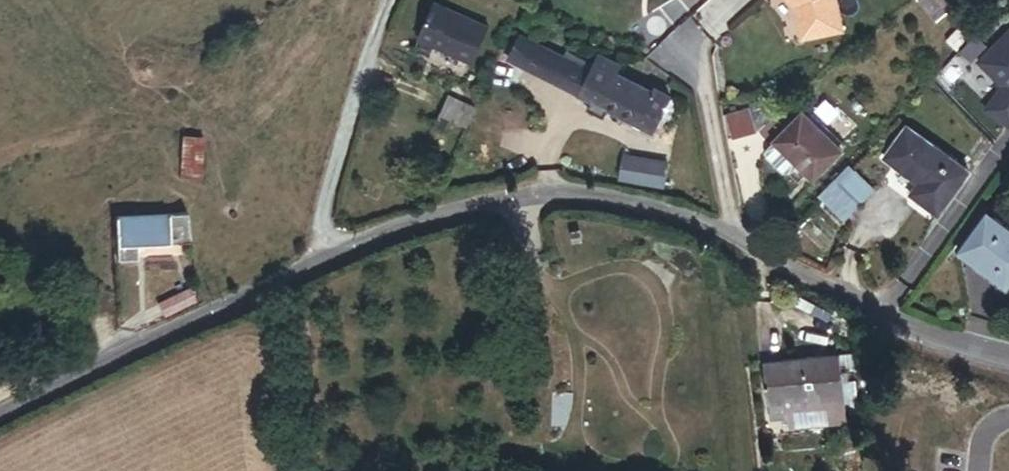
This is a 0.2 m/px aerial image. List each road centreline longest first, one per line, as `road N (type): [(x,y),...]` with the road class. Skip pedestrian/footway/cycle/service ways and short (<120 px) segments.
road 1 (unclassified): [(0,419),(334,257),(444,212),(528,195),(709,225),(877,319),(1008,352)]

